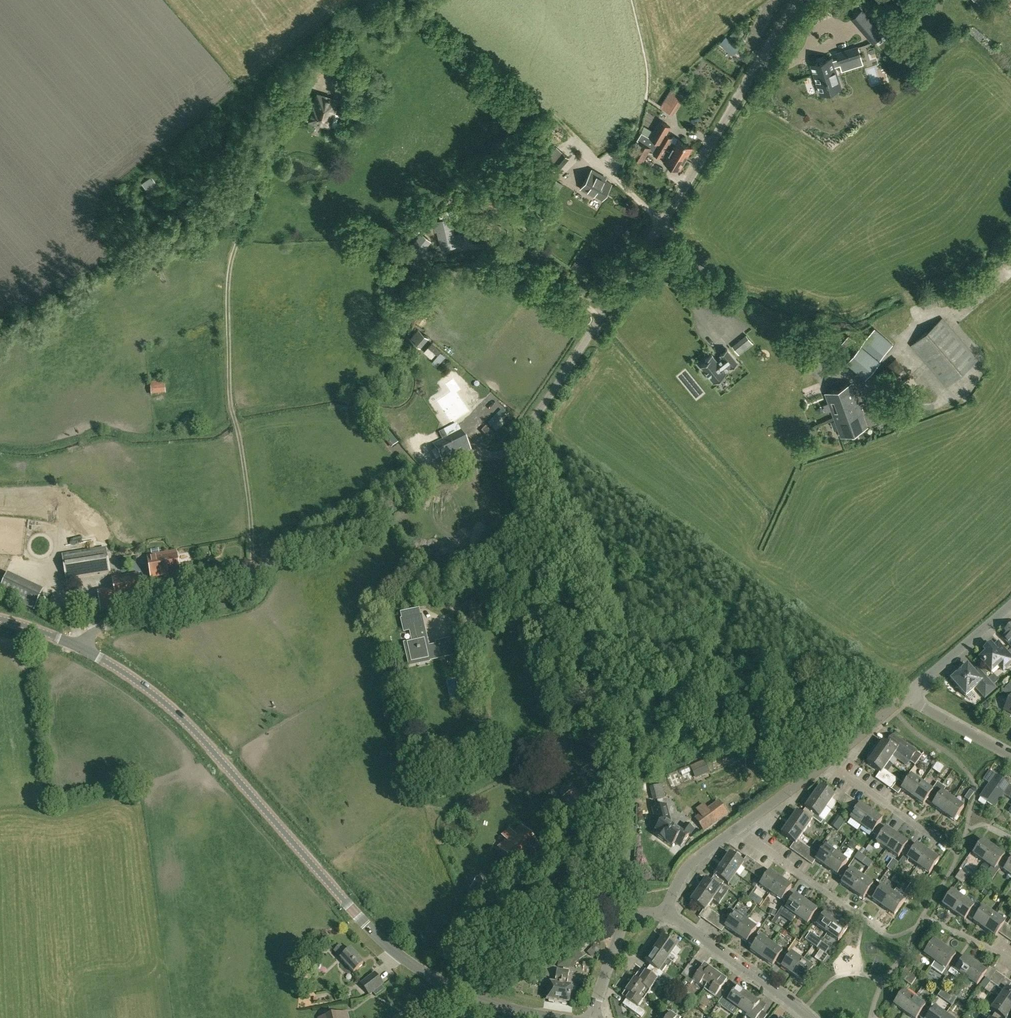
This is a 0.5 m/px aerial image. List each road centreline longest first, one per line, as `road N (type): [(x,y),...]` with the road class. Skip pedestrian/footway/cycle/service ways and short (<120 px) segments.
road 1 (unclassified): [(515,450),(696,168),(789,0)]
road 2 (track): [(253,583),(252,526),(230,404),(231,262),(267,148),(322,84)]
road 3 (unclassified): [(625,912),(632,772),(625,733),(521,507),(515,450)]
road 4 (residential): [(83,648),(107,627),(225,605),(282,557),(354,527),(472,459),(515,450)]
road 5 (unclassified): [(355,909),(188,725),(83,648)]
road 6 (residential): [(551,1017),(488,1001),(417,967),(355,909)]
road 7 (residential): [(884,933),(738,829)]
road 8 (residential): [(809,1017),(667,913)]
road 9 (residential): [(951,849),(828,762)]
road 10 (unclassified): [(907,697),(1010,603)]

